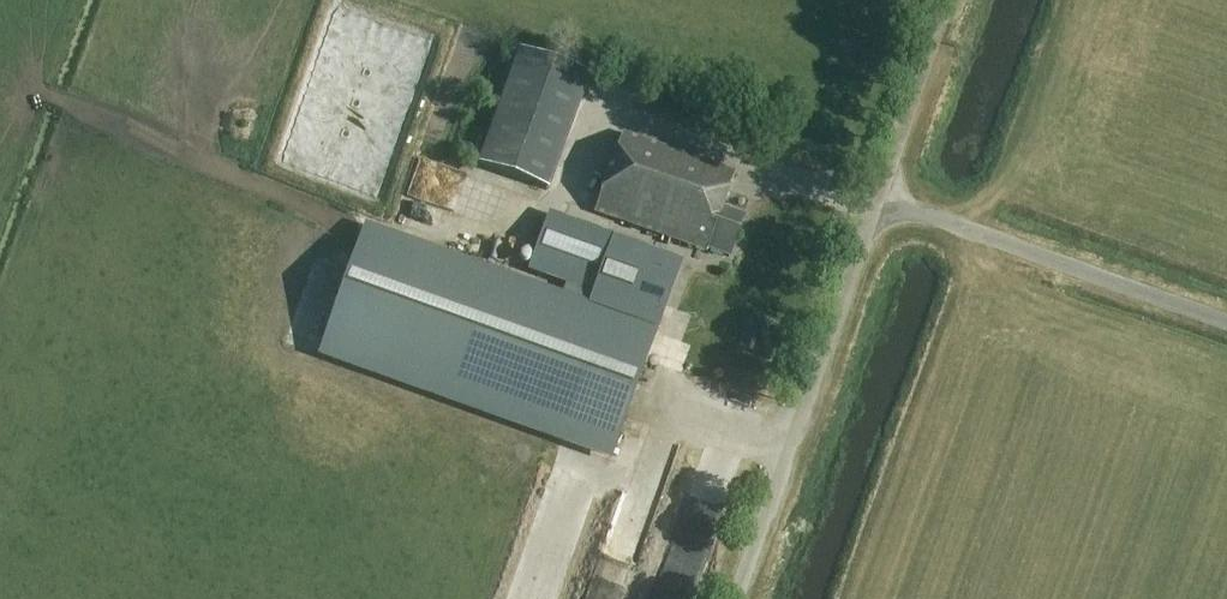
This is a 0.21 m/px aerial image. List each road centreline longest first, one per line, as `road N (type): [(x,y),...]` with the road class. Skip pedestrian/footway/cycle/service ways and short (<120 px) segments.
road 1 (unclassified): [(736,598),(880,201)]
road 2 (unclassified): [(1226,323),(880,201)]
road 3 (unclassified): [(880,201),(952,0)]

